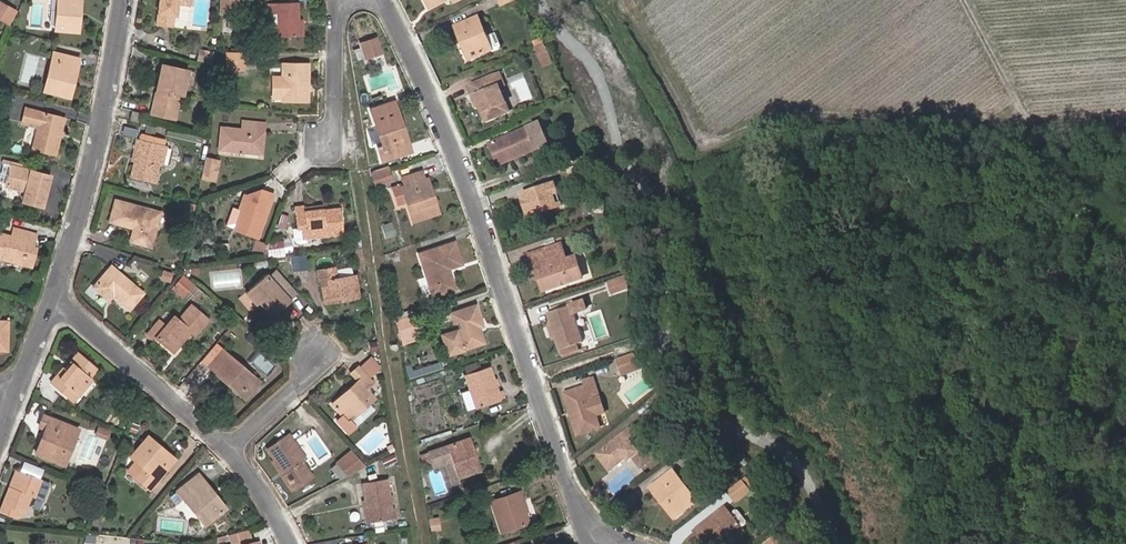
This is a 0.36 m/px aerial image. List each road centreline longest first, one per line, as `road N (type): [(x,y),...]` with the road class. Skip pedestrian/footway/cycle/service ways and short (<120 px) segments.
road 1 (residential): [(590,522),(441,109),(389,0)]
road 2 (residential): [(55,306),(97,162),(126,0)]
road 3 (residential): [(55,306),(87,320),(228,443)]
road 4 (track): [(963,0),(1023,113)]
road 5 (residential): [(228,443),(302,382),(317,355)]

